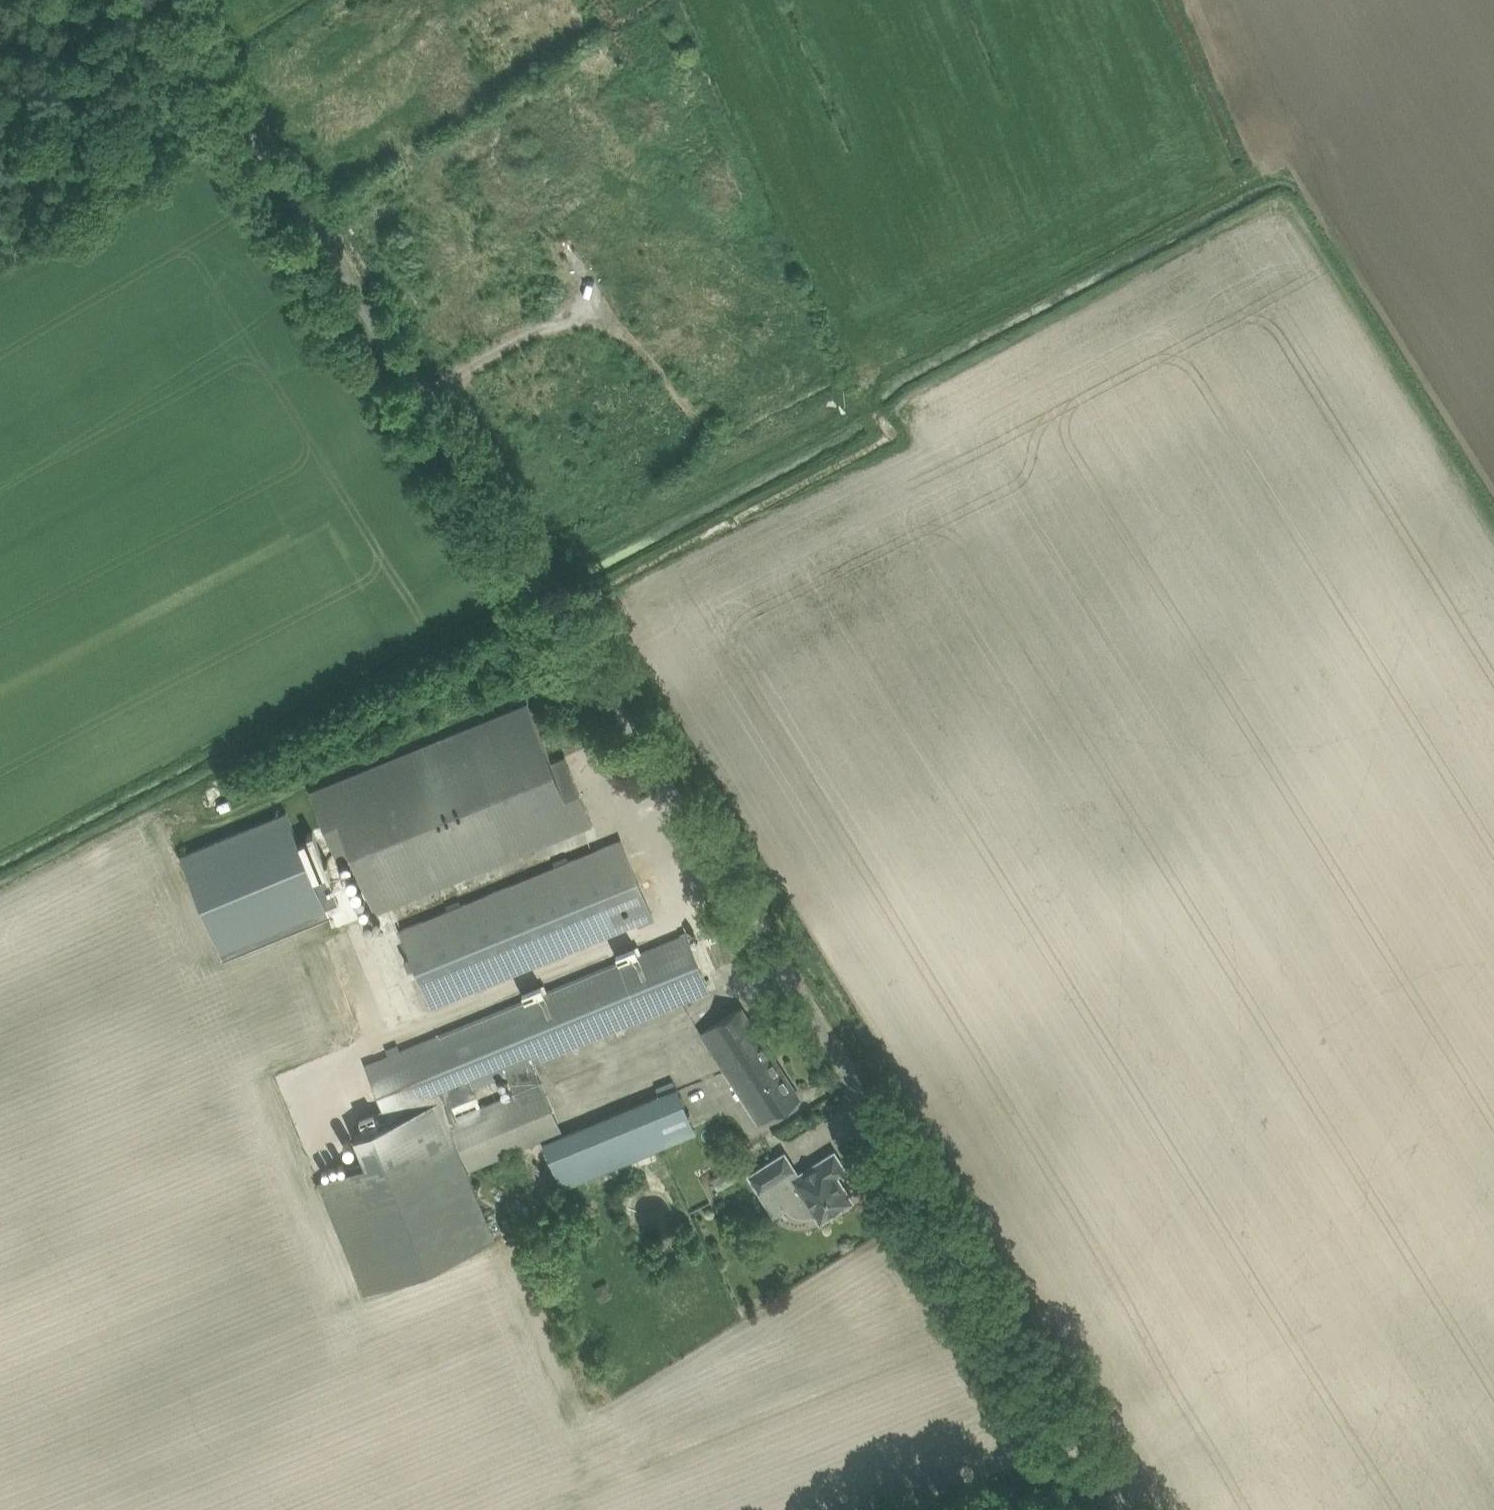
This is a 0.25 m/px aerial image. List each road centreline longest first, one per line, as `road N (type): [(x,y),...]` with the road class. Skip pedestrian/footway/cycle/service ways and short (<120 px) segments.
road 1 (unclassified): [(1121,1509),(244,116),(190,0)]

